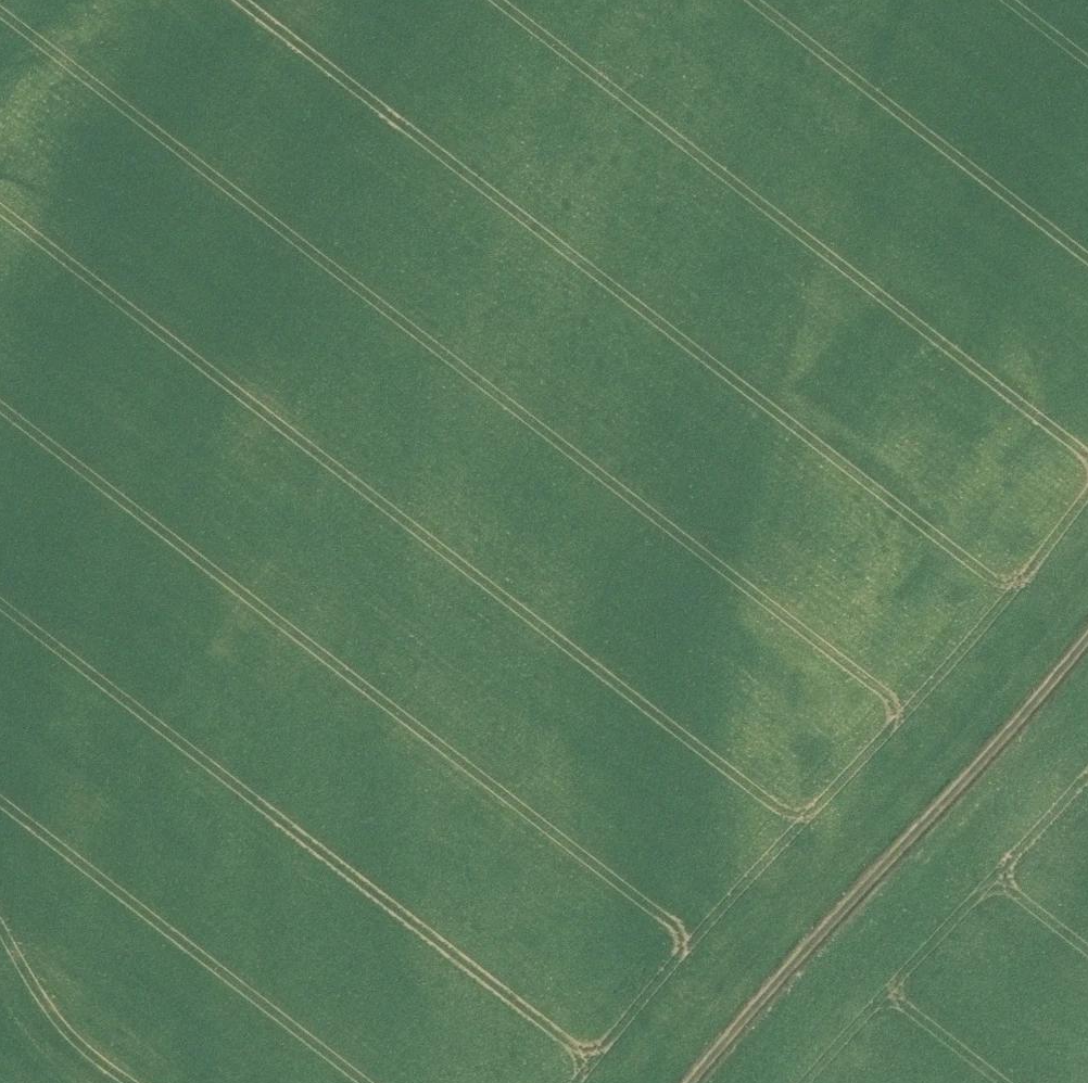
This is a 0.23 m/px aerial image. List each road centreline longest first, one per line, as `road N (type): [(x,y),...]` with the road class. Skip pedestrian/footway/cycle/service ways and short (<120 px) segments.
road 1 (track): [(699,1082),(1087,624)]

